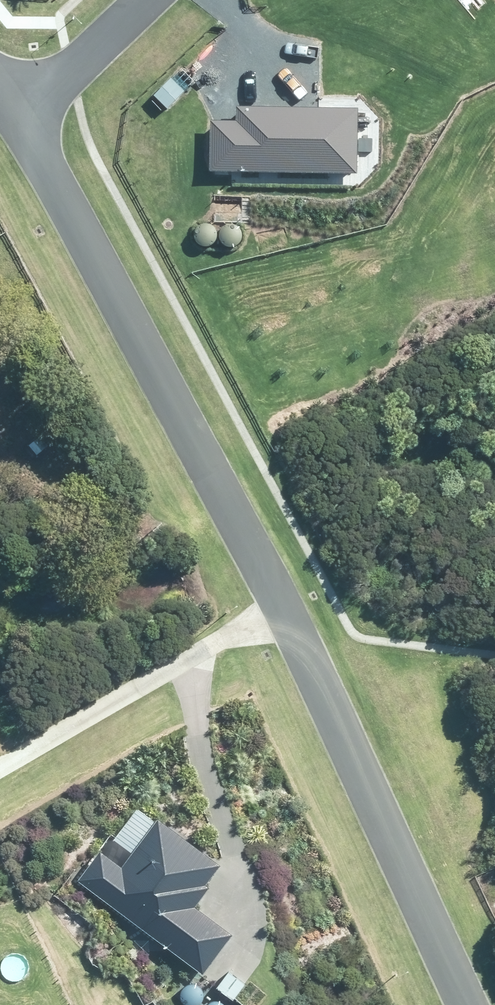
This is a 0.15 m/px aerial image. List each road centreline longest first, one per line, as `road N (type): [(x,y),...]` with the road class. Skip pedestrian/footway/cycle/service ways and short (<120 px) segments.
road 1 (residential): [(21,117),(282,608)]
road 2 (residential): [(282,608),(475,1004)]
road 3 (residential): [(0,780),(282,608)]
road 4 (residential): [(21,117),(145,0)]

